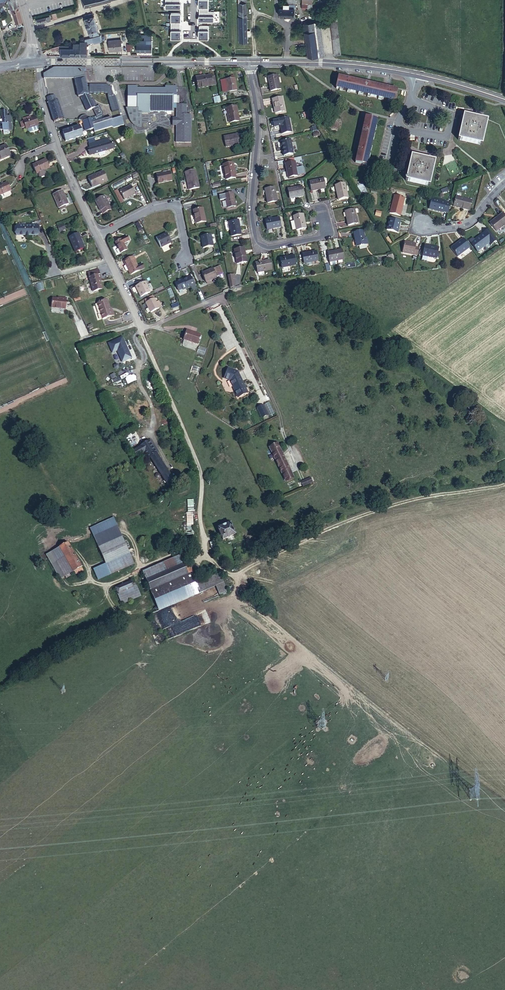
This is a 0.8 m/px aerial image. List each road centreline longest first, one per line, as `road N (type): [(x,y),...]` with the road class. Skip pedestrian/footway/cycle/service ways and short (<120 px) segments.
road 1 (track): [(237,575),(237,597),(485,792)]
road 2 (track): [(504,427),(337,304),(268,283),(231,295)]
road 3 (track): [(504,484),(370,512),(237,575),(211,560)]
road 4 (residential): [(251,62),(260,123),(253,204),(260,244),(325,236),(321,211)]
road 5 (secondary): [(251,62),(35,63)]
road 6 (residential): [(110,262),(143,328),(231,295)]
road 7 (secondary): [(418,75),(251,62)]
road 8 (residential): [(99,237),(171,206),(179,212),(185,261)]

